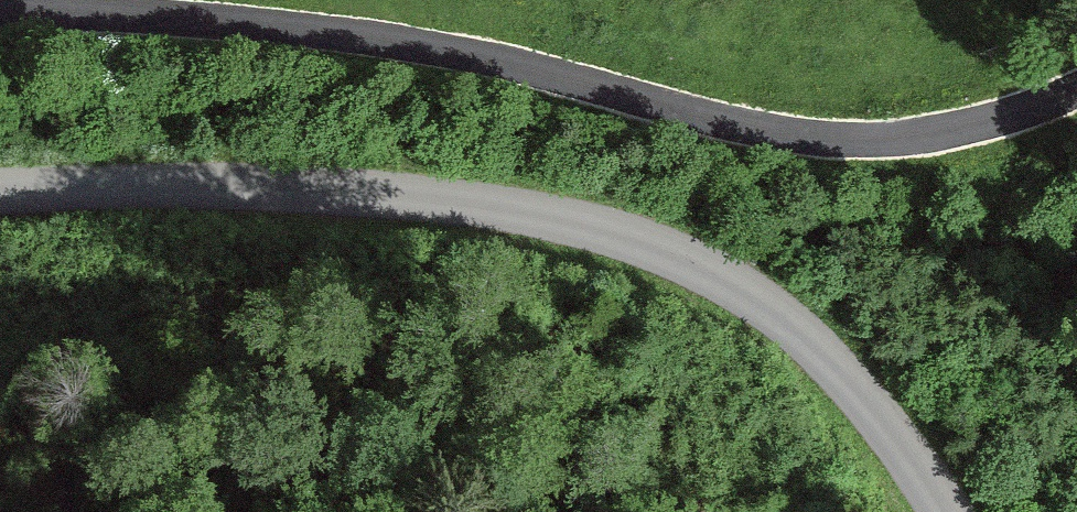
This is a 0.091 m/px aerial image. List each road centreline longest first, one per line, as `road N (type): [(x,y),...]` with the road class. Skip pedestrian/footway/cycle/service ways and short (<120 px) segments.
road 1 (tertiary): [(0,8),(254,20),(847,138),(944,133),(1076,88)]
road 2 (unclassified): [(0,197),(366,199),(534,220),(661,259),(747,303),(826,361),(919,466),(944,511)]

